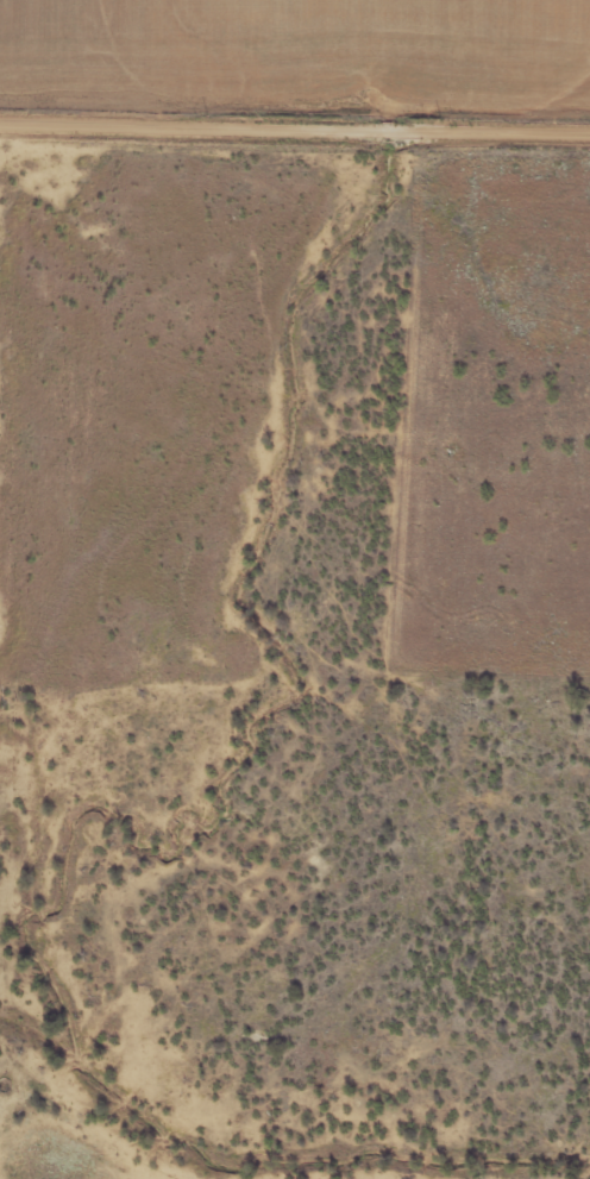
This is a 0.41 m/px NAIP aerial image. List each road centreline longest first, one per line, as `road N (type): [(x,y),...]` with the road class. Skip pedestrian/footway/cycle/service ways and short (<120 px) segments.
road 1 (residential): [(589,132),(0,121)]

